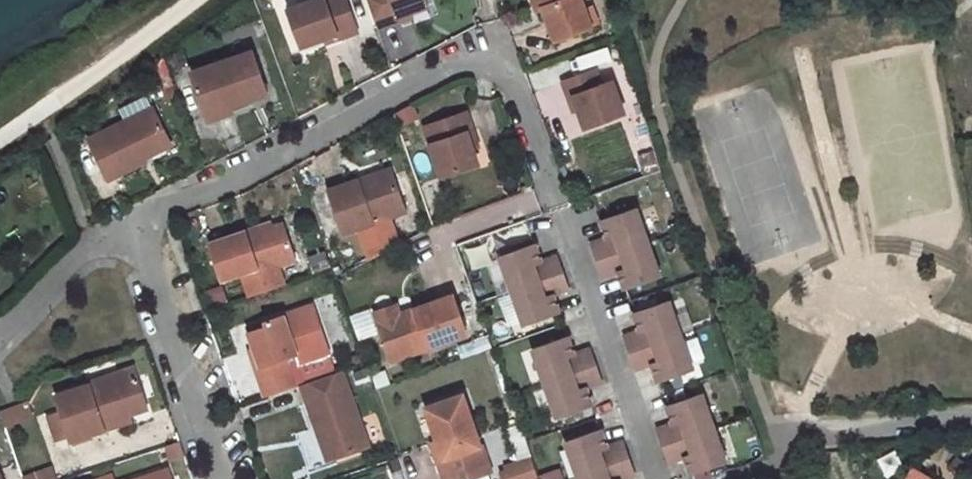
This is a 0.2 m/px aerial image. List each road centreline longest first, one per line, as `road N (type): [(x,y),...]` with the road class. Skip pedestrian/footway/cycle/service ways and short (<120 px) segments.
road 1 (residential): [(138,221),(233,183),(441,69),(481,63),(517,83),(655,478)]
road 2 (residential): [(138,221),(220,478)]
road 3 (residential): [(971,419),(778,431)]
road 4 (residential): [(0,333),(93,245),(138,221)]

